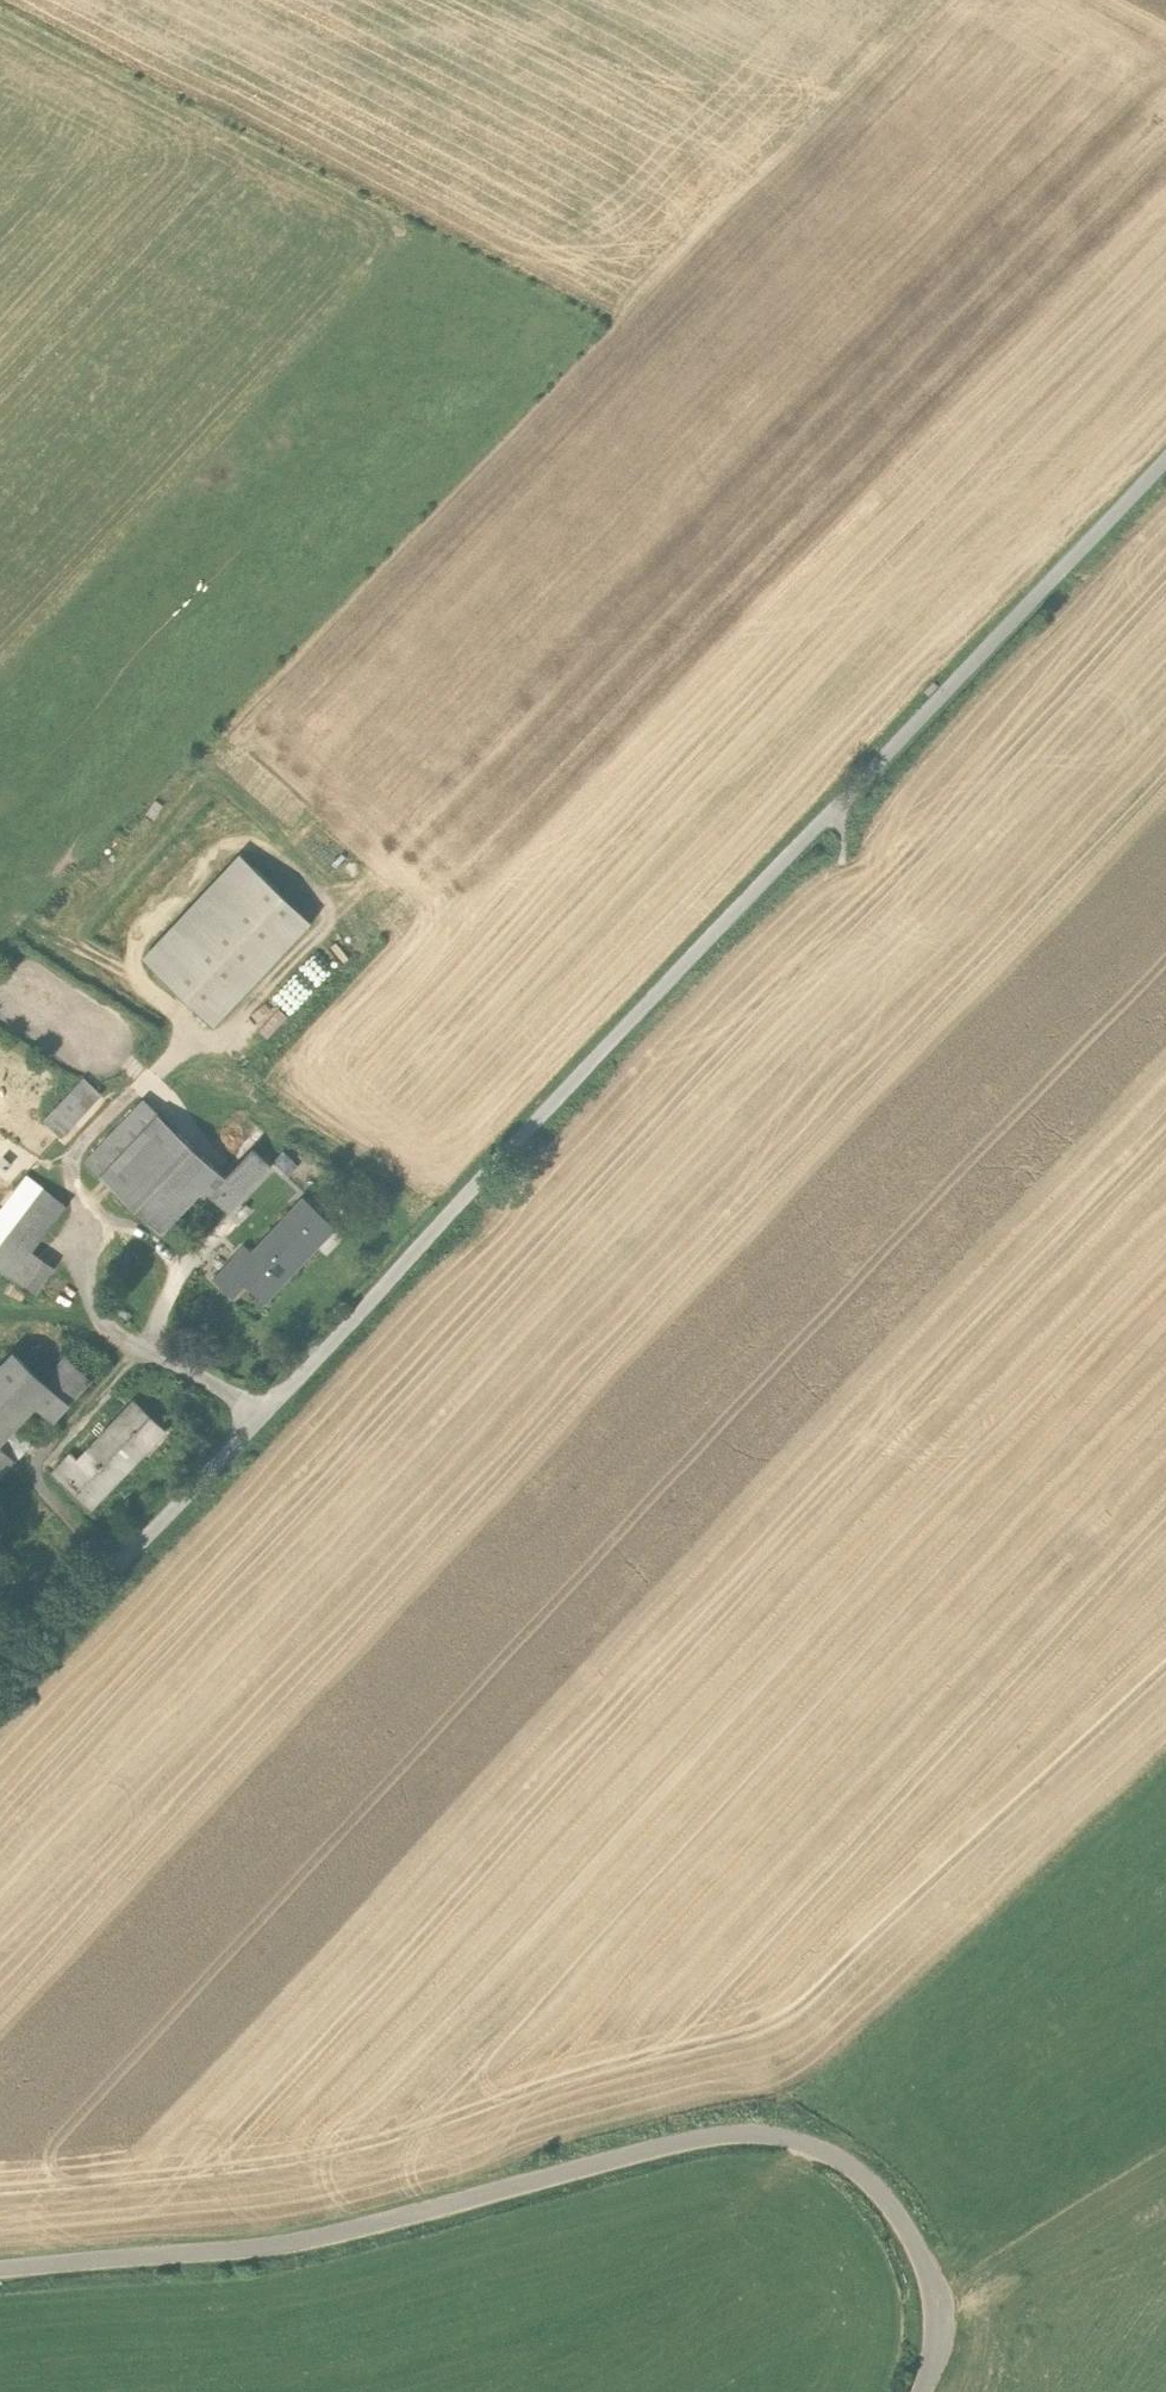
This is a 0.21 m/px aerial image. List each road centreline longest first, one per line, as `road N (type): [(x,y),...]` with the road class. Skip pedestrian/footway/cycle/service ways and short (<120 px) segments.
road 1 (unclassified): [(1165,460),(0,1693)]
road 2 (unclassified): [(920,2391),(933,2314),(911,2236),(884,2191),(847,2164),(776,2137),(686,2141),(256,2249),(0,2270)]

